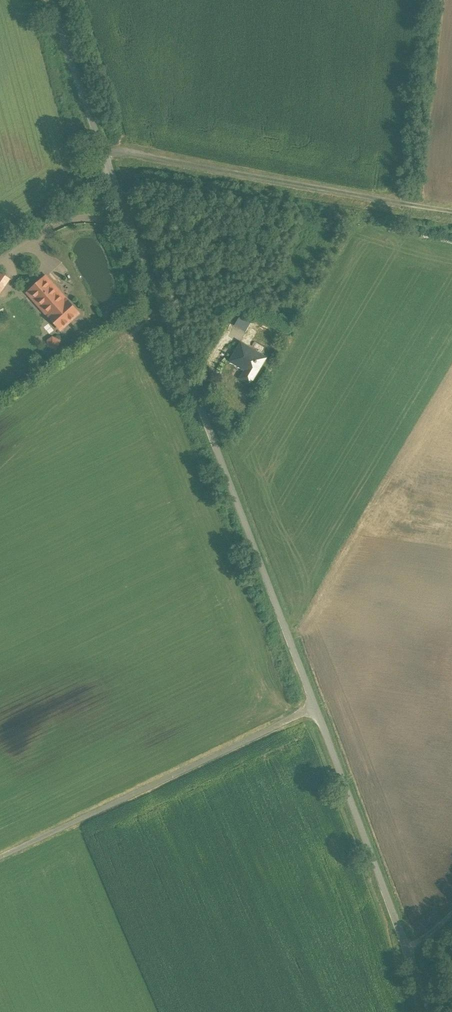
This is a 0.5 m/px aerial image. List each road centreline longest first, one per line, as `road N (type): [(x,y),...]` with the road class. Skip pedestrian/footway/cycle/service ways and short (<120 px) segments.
road 1 (unclassified): [(317,713),(55,0)]
road 2 (unclassified): [(317,713),(0,858)]
road 3 (unclassified): [(431,1011),(317,713)]

